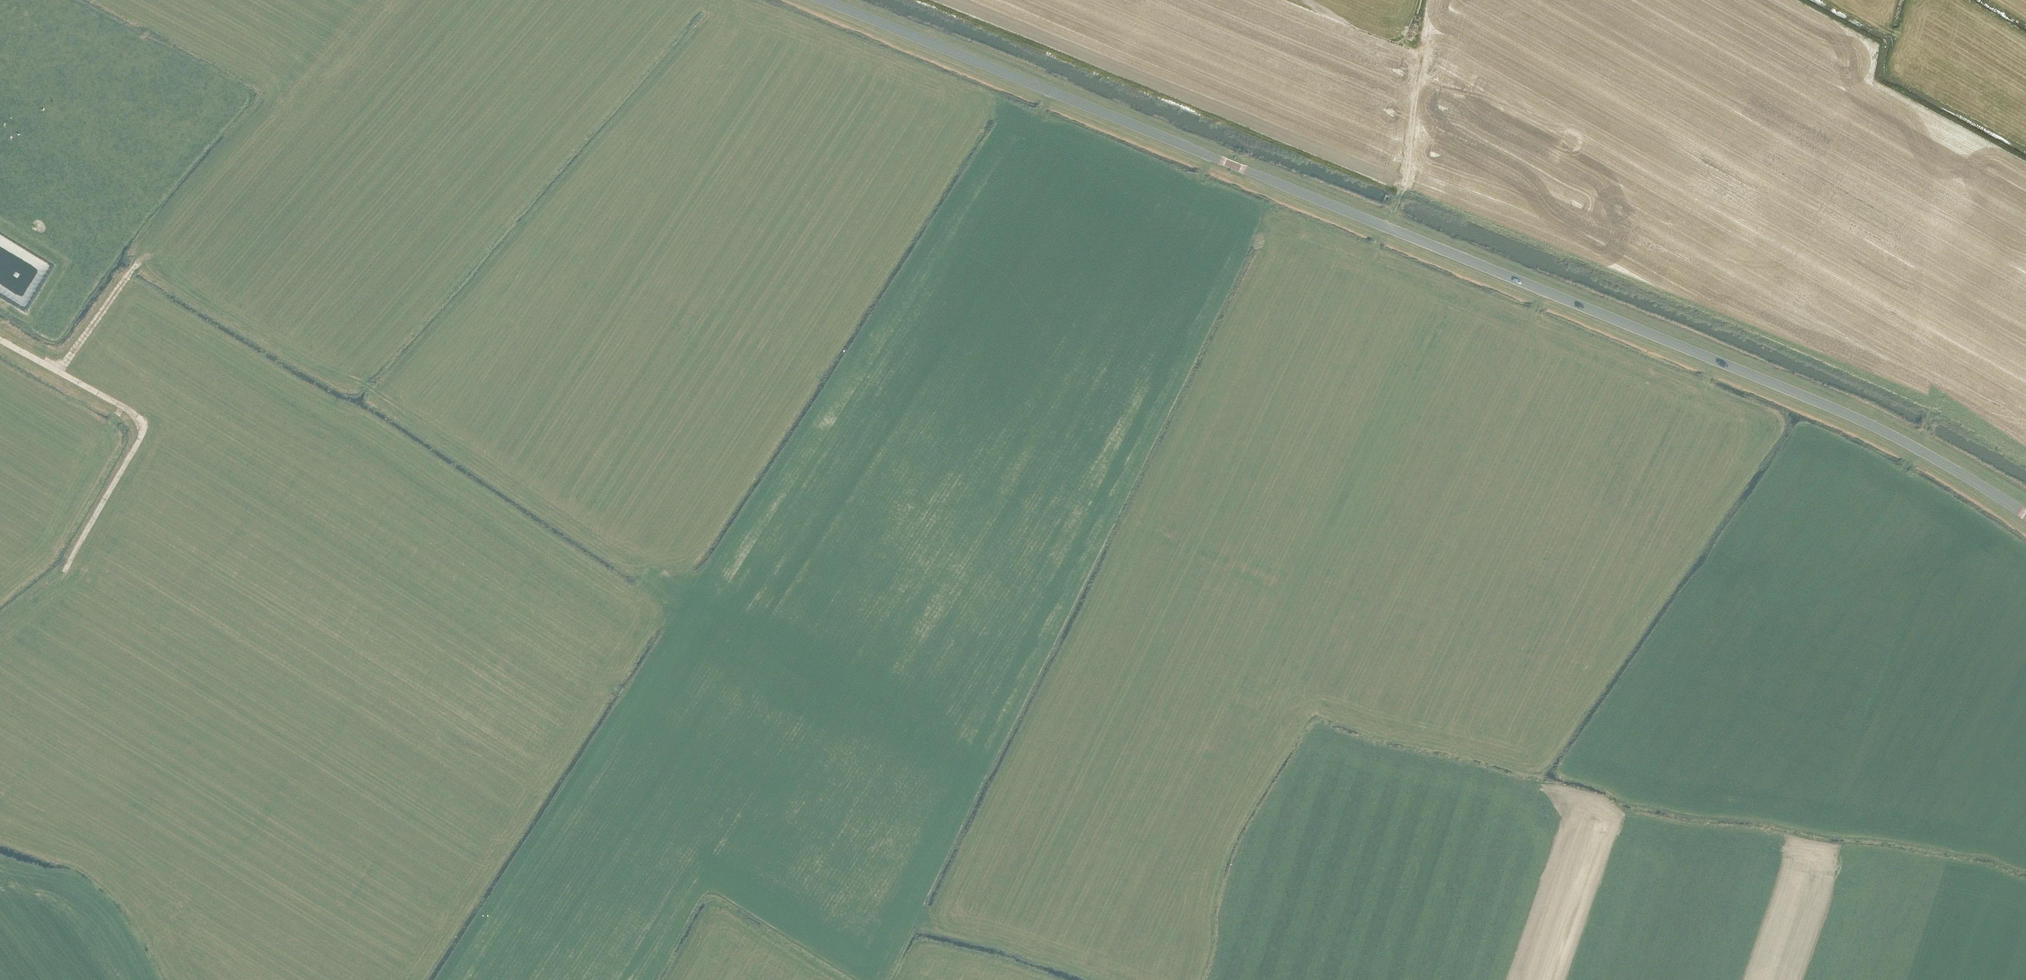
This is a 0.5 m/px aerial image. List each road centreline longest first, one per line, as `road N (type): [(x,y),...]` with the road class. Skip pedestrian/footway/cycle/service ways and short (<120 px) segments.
road 1 (tertiary): [(2025,515),(1847,414),(825,0)]

